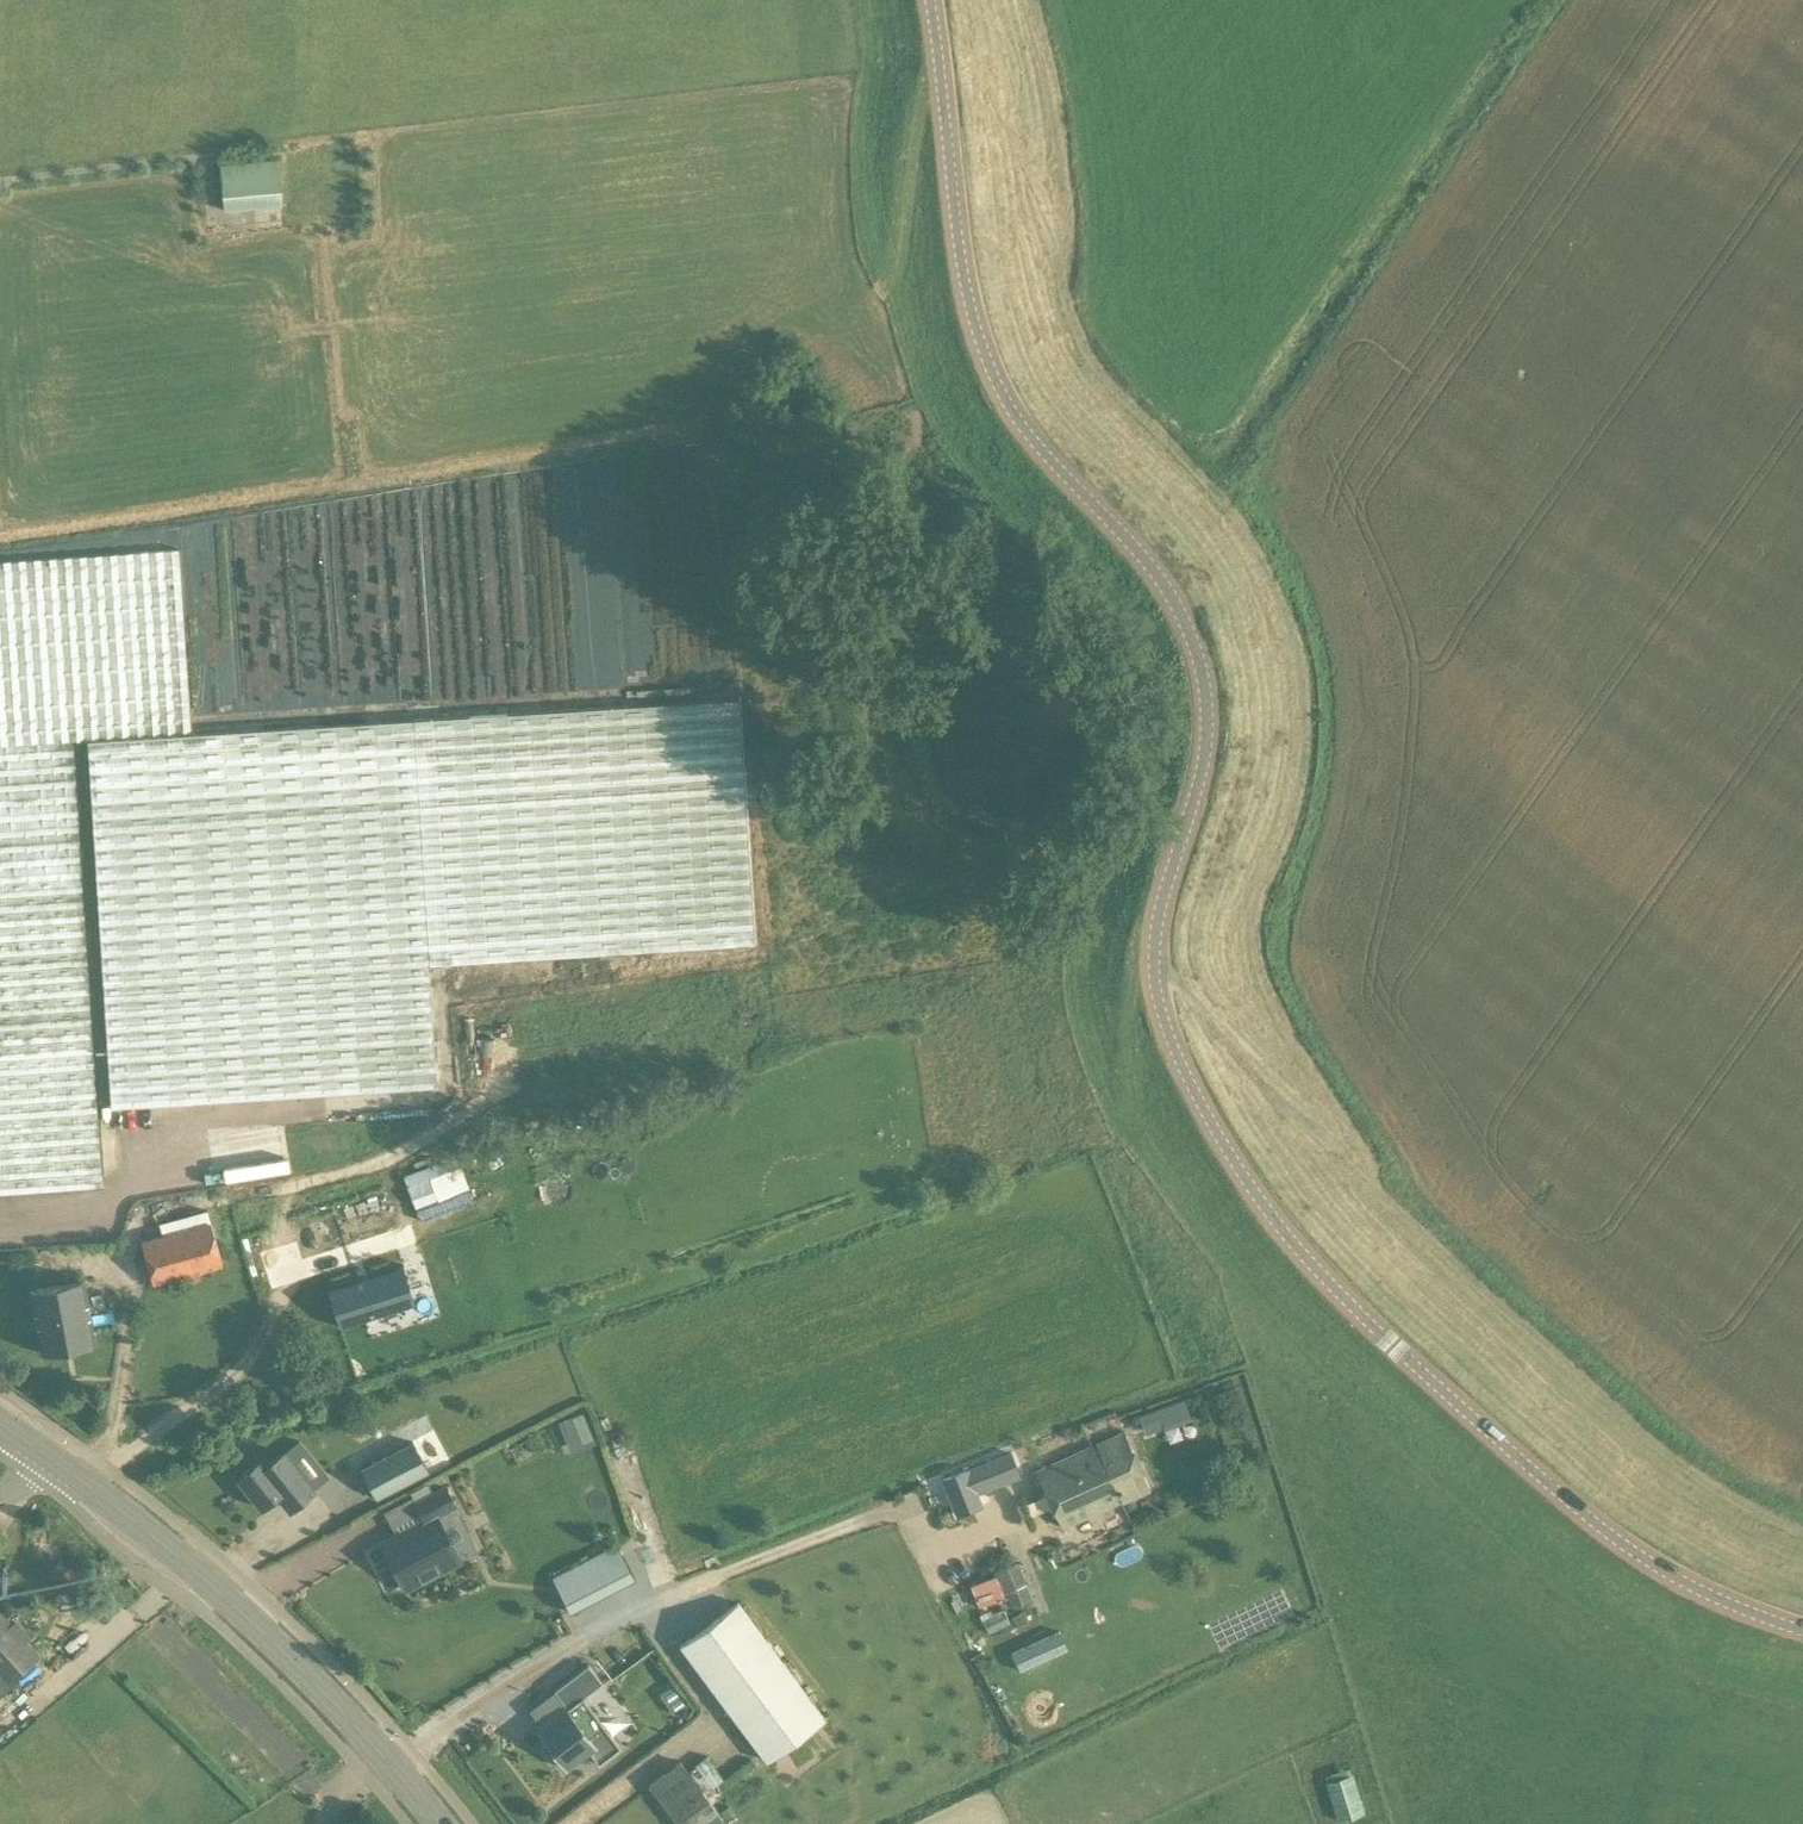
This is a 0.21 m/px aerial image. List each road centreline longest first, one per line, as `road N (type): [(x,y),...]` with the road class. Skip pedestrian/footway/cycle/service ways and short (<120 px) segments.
road 1 (tertiary): [(1802,1632),(1679,1580),(1530,1462),(1290,1235),(1181,1057),(1158,966),(1217,762),(1217,688),(1196,606),(1156,552),(1030,427),(1000,373),(980,311),(938,0)]
road 2 (secondary): [(440,1823),(281,1649),(194,1568),(46,1454)]
road 3 (track): [(1343,1155),(1250,1074),(1161,953)]

